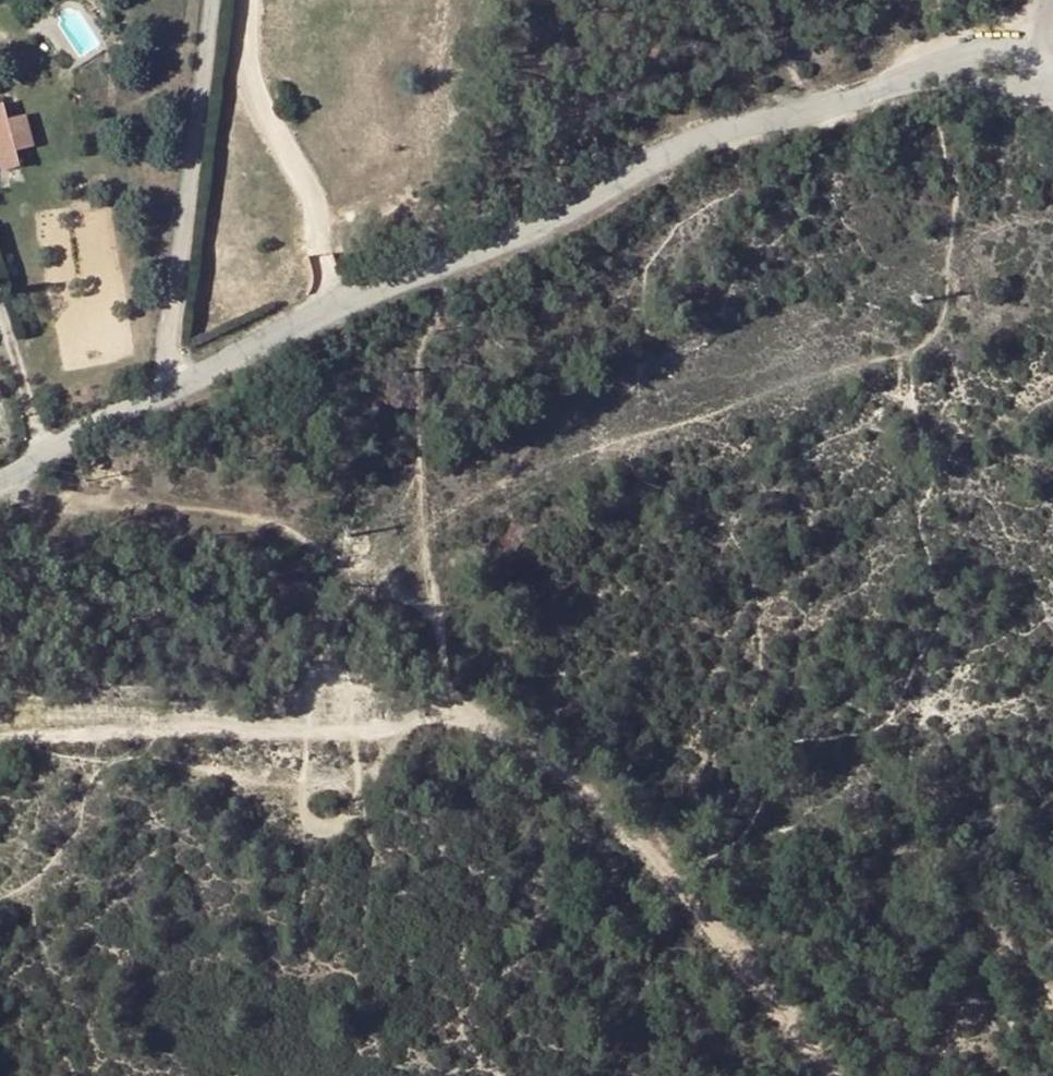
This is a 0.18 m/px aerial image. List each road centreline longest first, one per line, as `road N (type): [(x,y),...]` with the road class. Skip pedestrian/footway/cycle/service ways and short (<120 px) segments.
road 1 (unclassified): [(0,484),(361,295),(455,260),(722,128),(815,112),(901,82)]
road 2 (track): [(823,1075),(665,888),(479,721),(309,734),(0,736)]
road 3 (track): [(1051,21),(965,29),(901,82)]
road 4 (unclassified): [(1049,75),(1013,60),(980,60),(901,82)]
road 5 (unclassified): [(901,82),(1049,75)]

